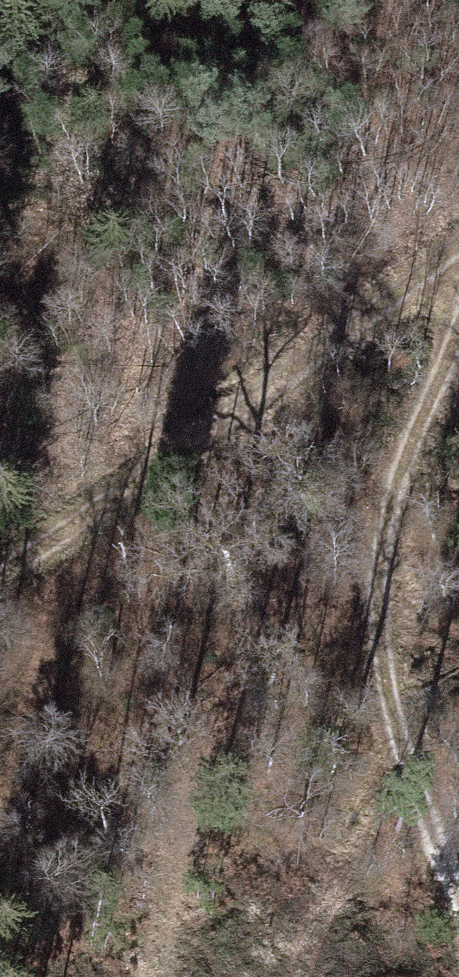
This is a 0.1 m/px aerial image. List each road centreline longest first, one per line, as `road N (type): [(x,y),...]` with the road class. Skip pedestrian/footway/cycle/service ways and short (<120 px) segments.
road 1 (track): [(458,887),(398,748),(367,536),(458,326)]
road 2 (track): [(0,565),(458,249)]

